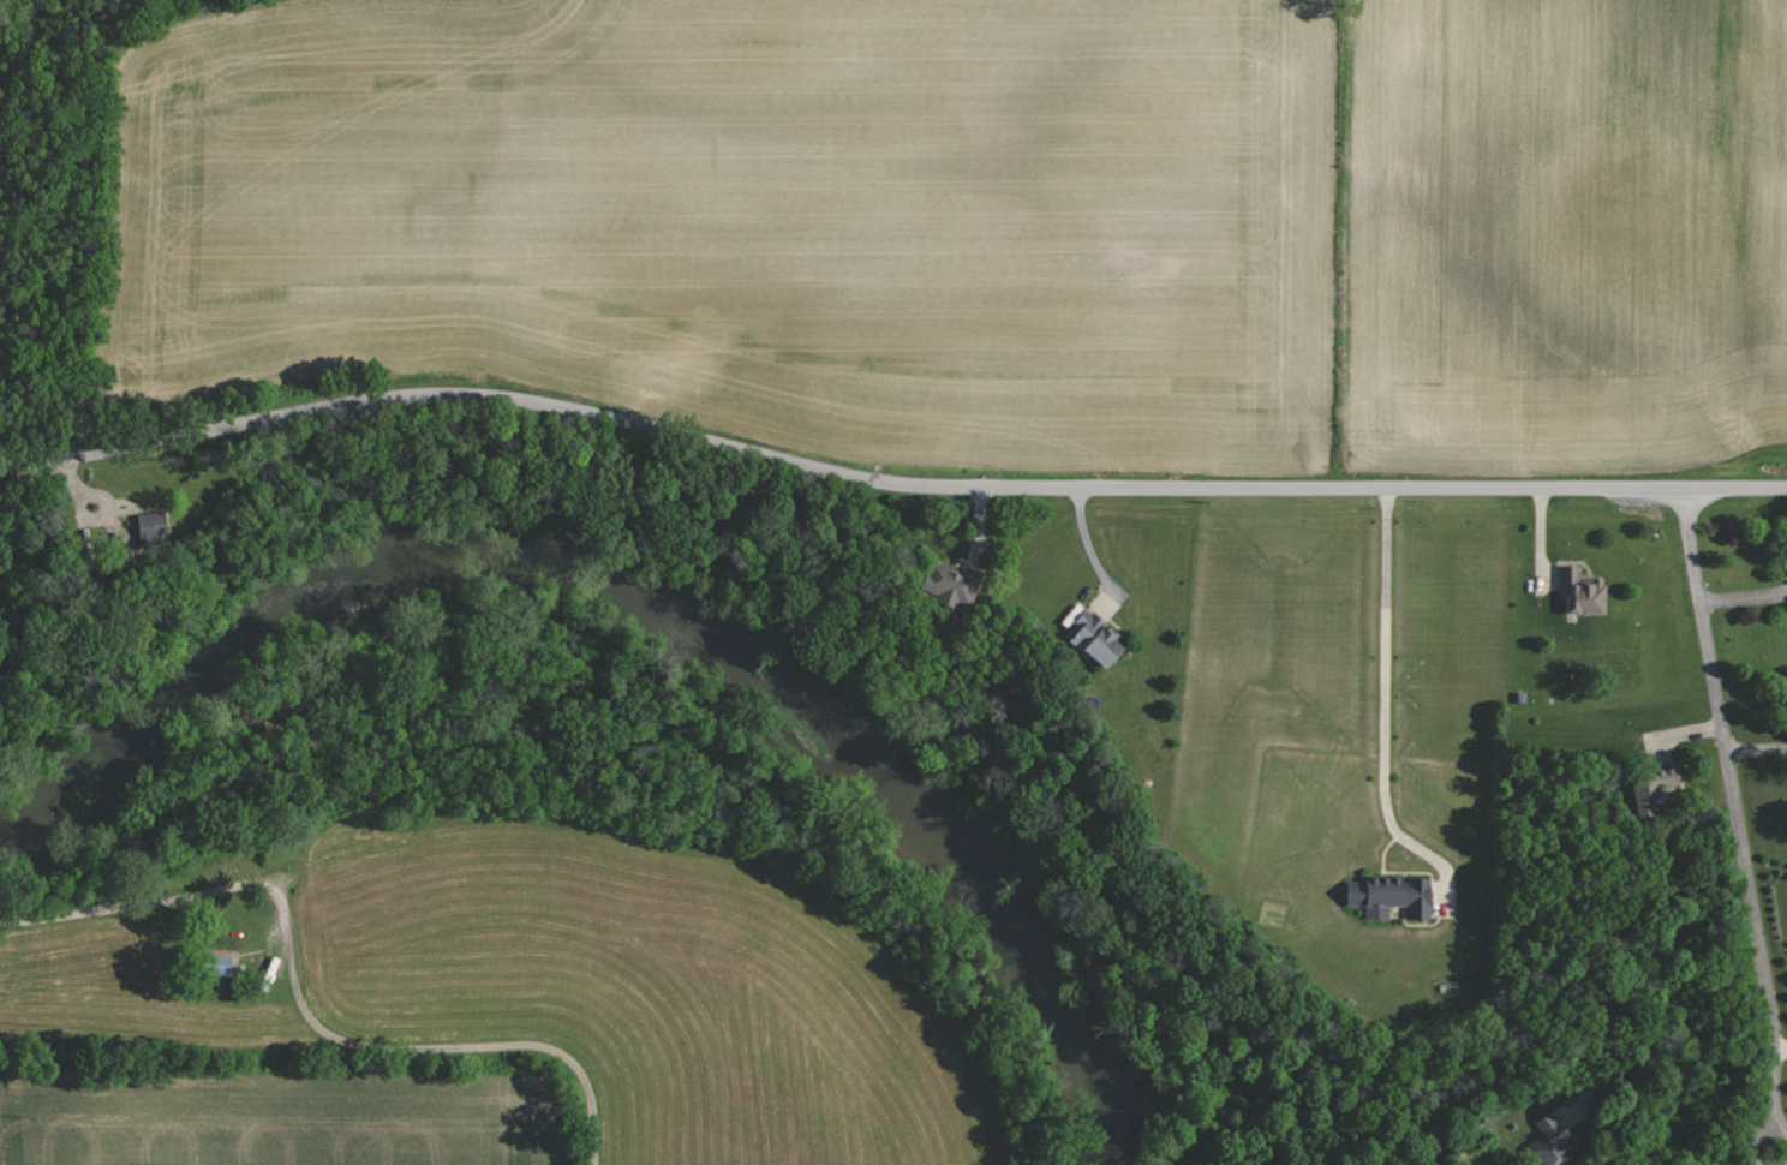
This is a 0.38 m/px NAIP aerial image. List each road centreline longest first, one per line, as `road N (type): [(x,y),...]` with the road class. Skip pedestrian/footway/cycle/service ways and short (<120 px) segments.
road 1 (tertiary): [(0,470),(285,414),(438,394),(552,405),(824,471),(940,486),(1786,487)]
road 2 (residential): [(1684,488),(1771,1022),(1774,1128)]

